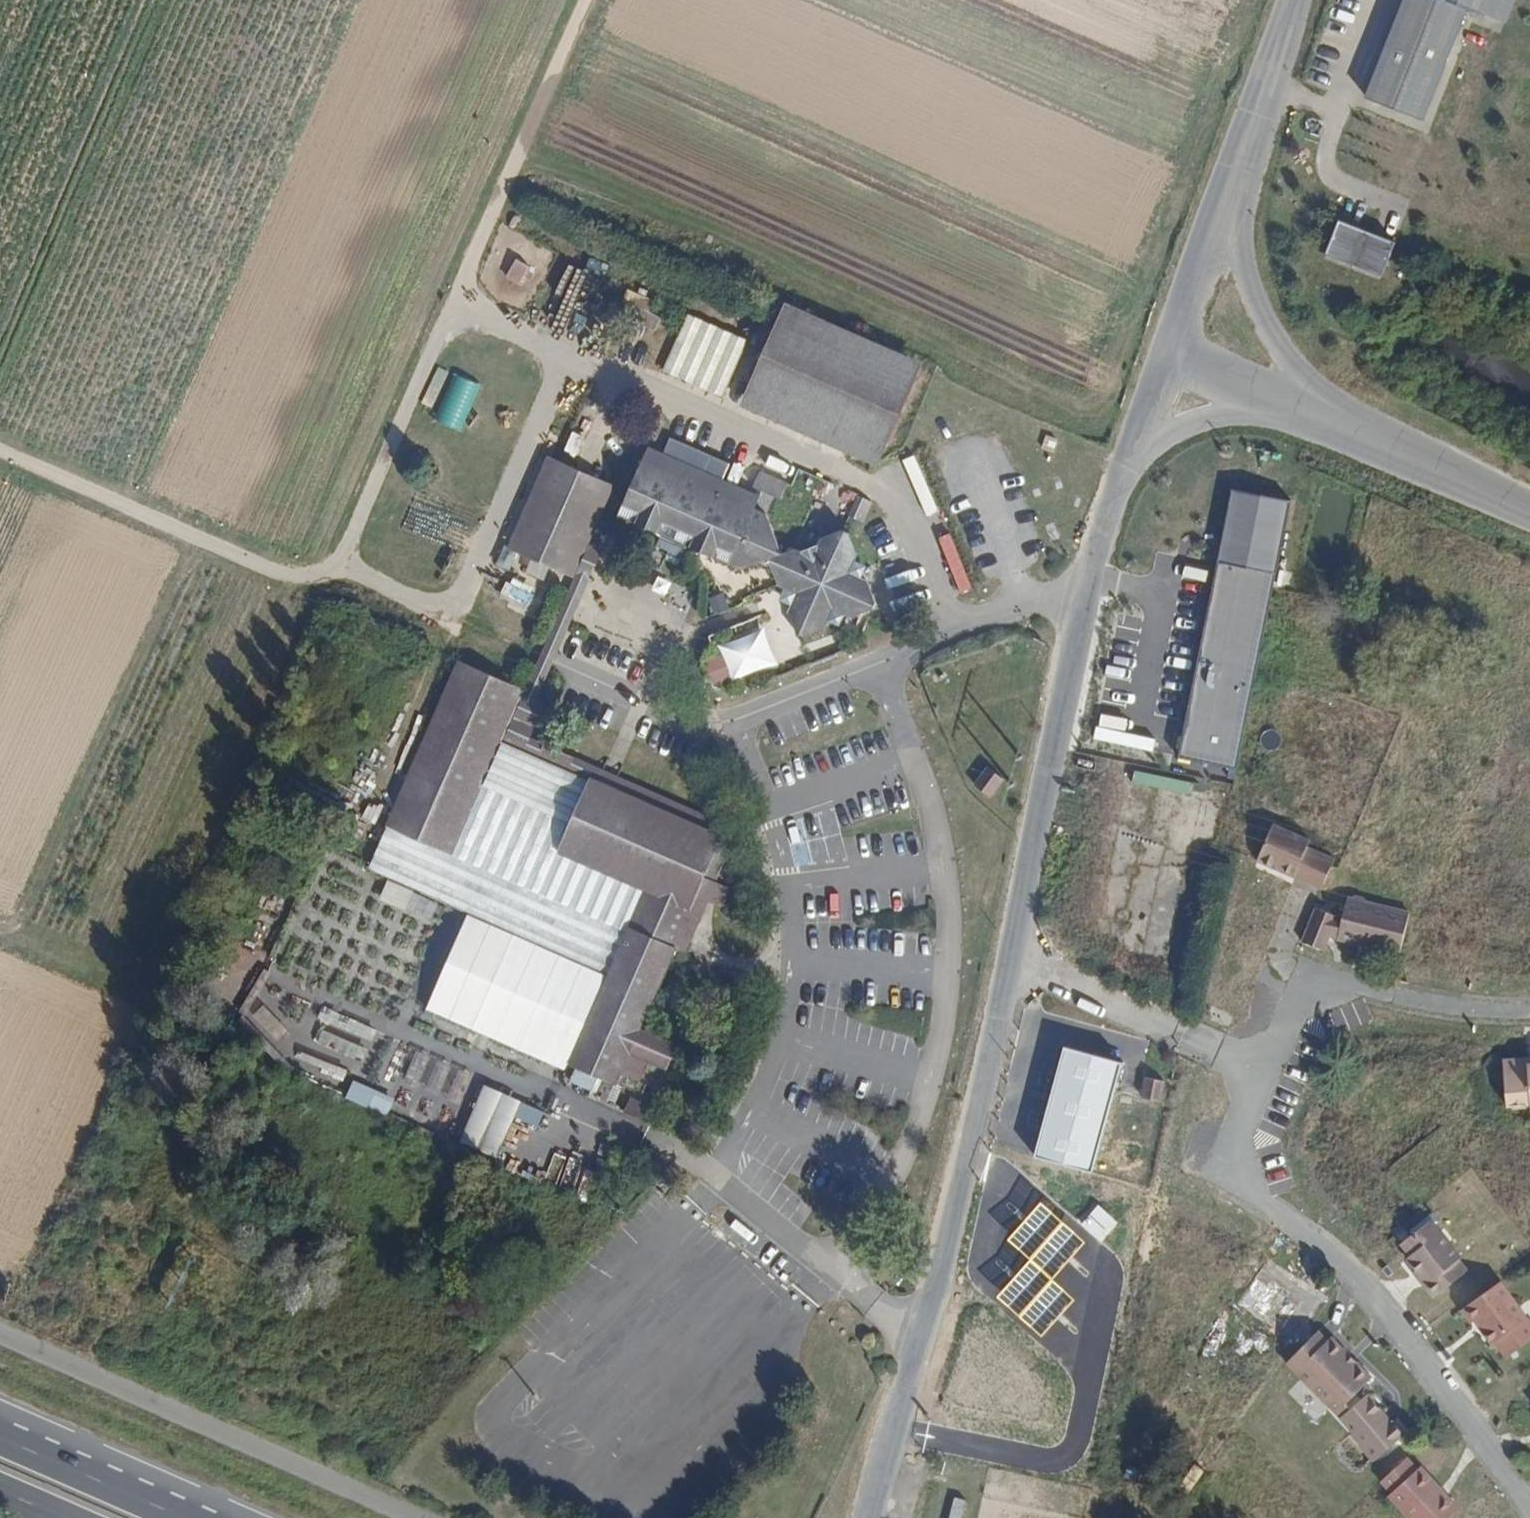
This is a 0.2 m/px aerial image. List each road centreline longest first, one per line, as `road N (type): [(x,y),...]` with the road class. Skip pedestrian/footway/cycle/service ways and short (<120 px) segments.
road 1 (tertiary): [(872,1517),(1017,956),(1091,575),(1122,471)]
road 2 (track): [(583,0),(336,565),(316,579),(254,563),(0,450)]
road 3 (track): [(336,565),(452,612),(597,292)]
road 4 (unclassified): [(0,1333),(423,1517)]
road 5 (tertiary): [(1339,422),(1262,323),(1237,241),(1232,185)]
road 6 (tertiary): [(1339,422),(1529,513)]
road 7 (trunk): [(184,1517),(0,1438)]
road 8 (tertiary): [(1232,185),(1301,0)]
road 9 (tertiary): [(1122,471),(1195,426),(1289,398)]
road 10 (tertiary): [(1173,343),(1232,185)]
road 11 (track): [(145,995),(0,932)]
road 12 (tertiary): [(1122,471),(1173,343)]
road 13 (tertiary): [(1173,343),(1289,398)]

